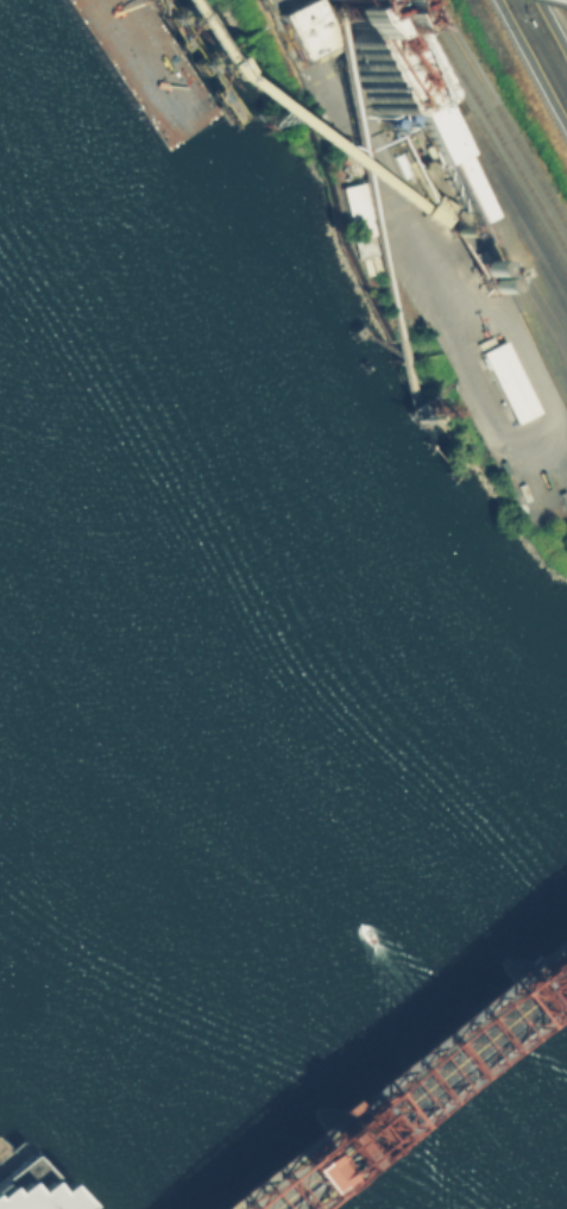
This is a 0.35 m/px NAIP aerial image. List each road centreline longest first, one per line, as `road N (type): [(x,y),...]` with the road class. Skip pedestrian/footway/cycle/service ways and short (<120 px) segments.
road 1 (secondary): [(497,0),(566,131)]
road 2 (primary): [(341,1132),(245,1208)]

